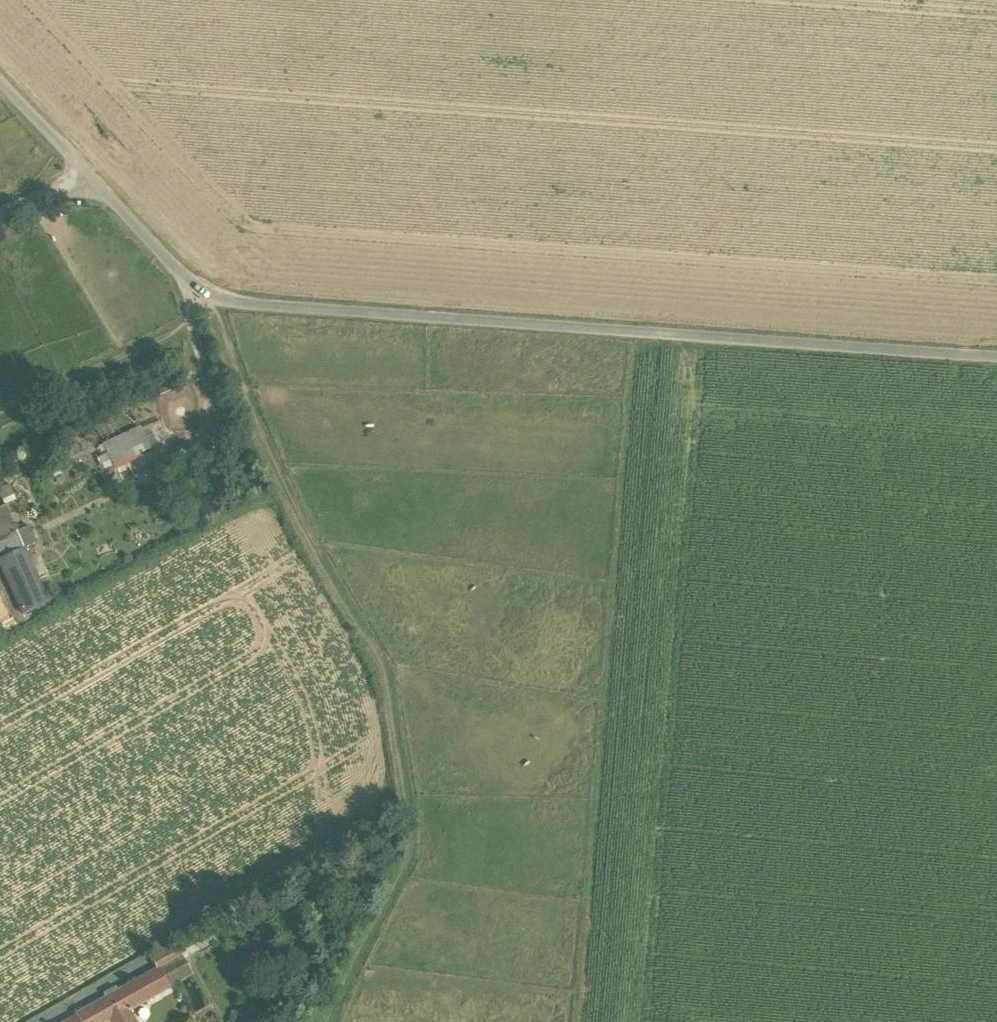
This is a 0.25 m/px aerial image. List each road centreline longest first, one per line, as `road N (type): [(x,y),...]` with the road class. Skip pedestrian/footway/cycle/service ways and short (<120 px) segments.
road 1 (unclassified): [(996,363),(217,306),(0,76)]

